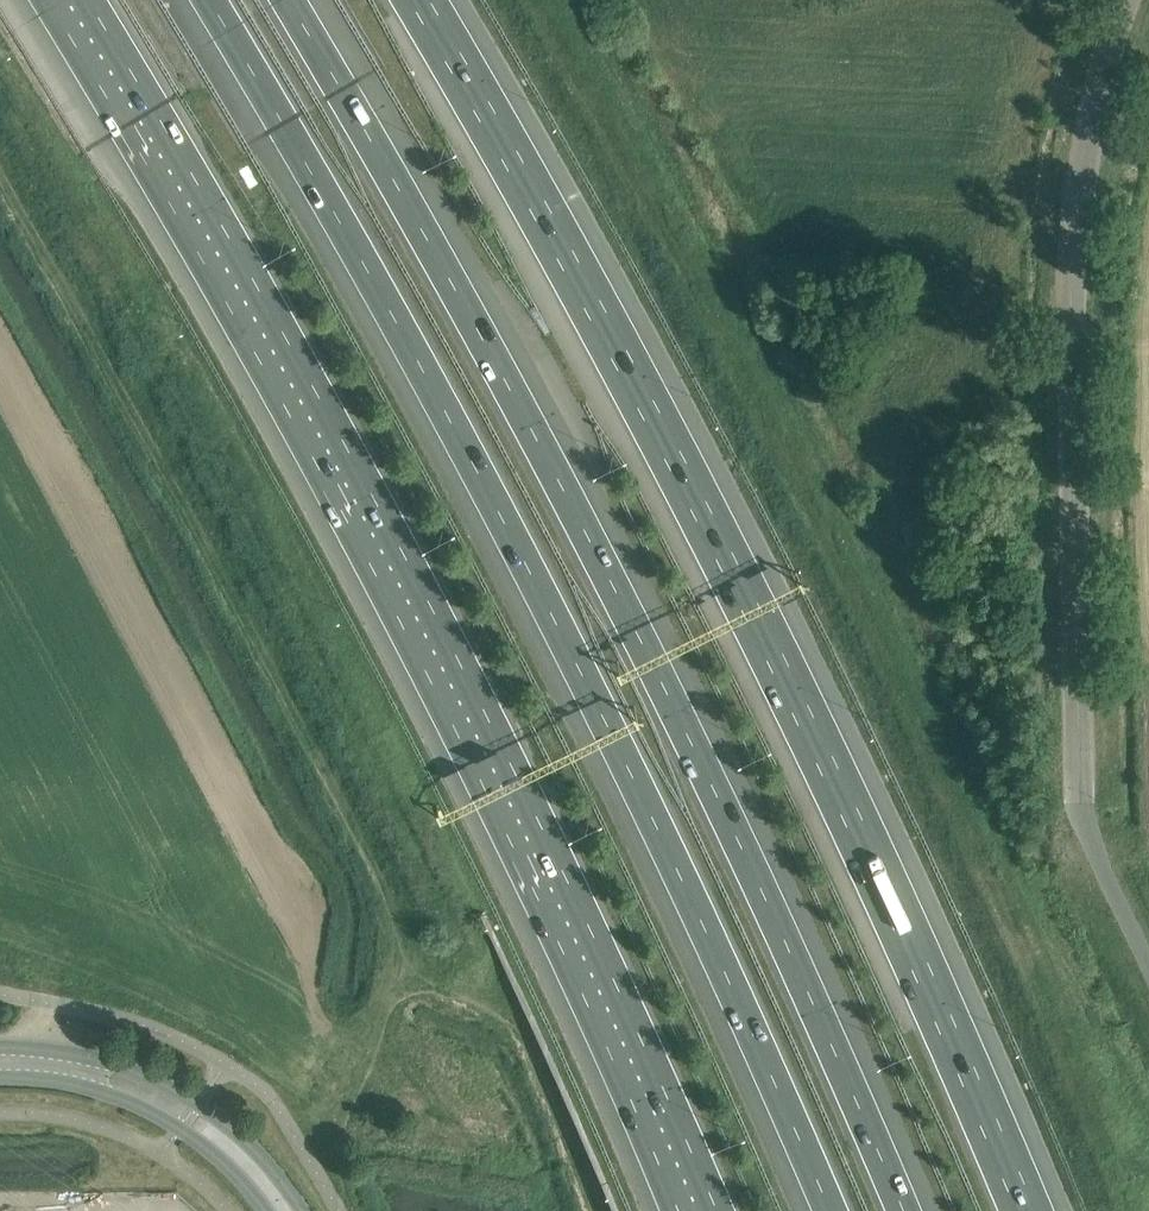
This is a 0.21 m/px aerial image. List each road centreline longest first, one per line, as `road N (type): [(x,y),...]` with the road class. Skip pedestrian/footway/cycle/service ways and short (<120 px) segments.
road 1 (motorway): [(67,0),(182,188),(396,573),(558,893),(703,1210)]
road 2 (motorway): [(207,0),(504,528),(684,888),(830,1210)]
road 3 (motorway): [(908,1210),(748,857),(575,506),(289,0)]
road 4 (motorway): [(1029,1210),(849,801),(553,222),(421,0)]
road 5 (residential): [(1148,965),(1100,860),(1083,801),(1076,226),(1129,0)]
road 6 (secondary): [(305,1210),(237,1132),(166,1085),(82,1055),(0,1047)]
road 7 (secondary): [(0,1077),(76,1085),(155,1113),(217,1157),(263,1210)]

